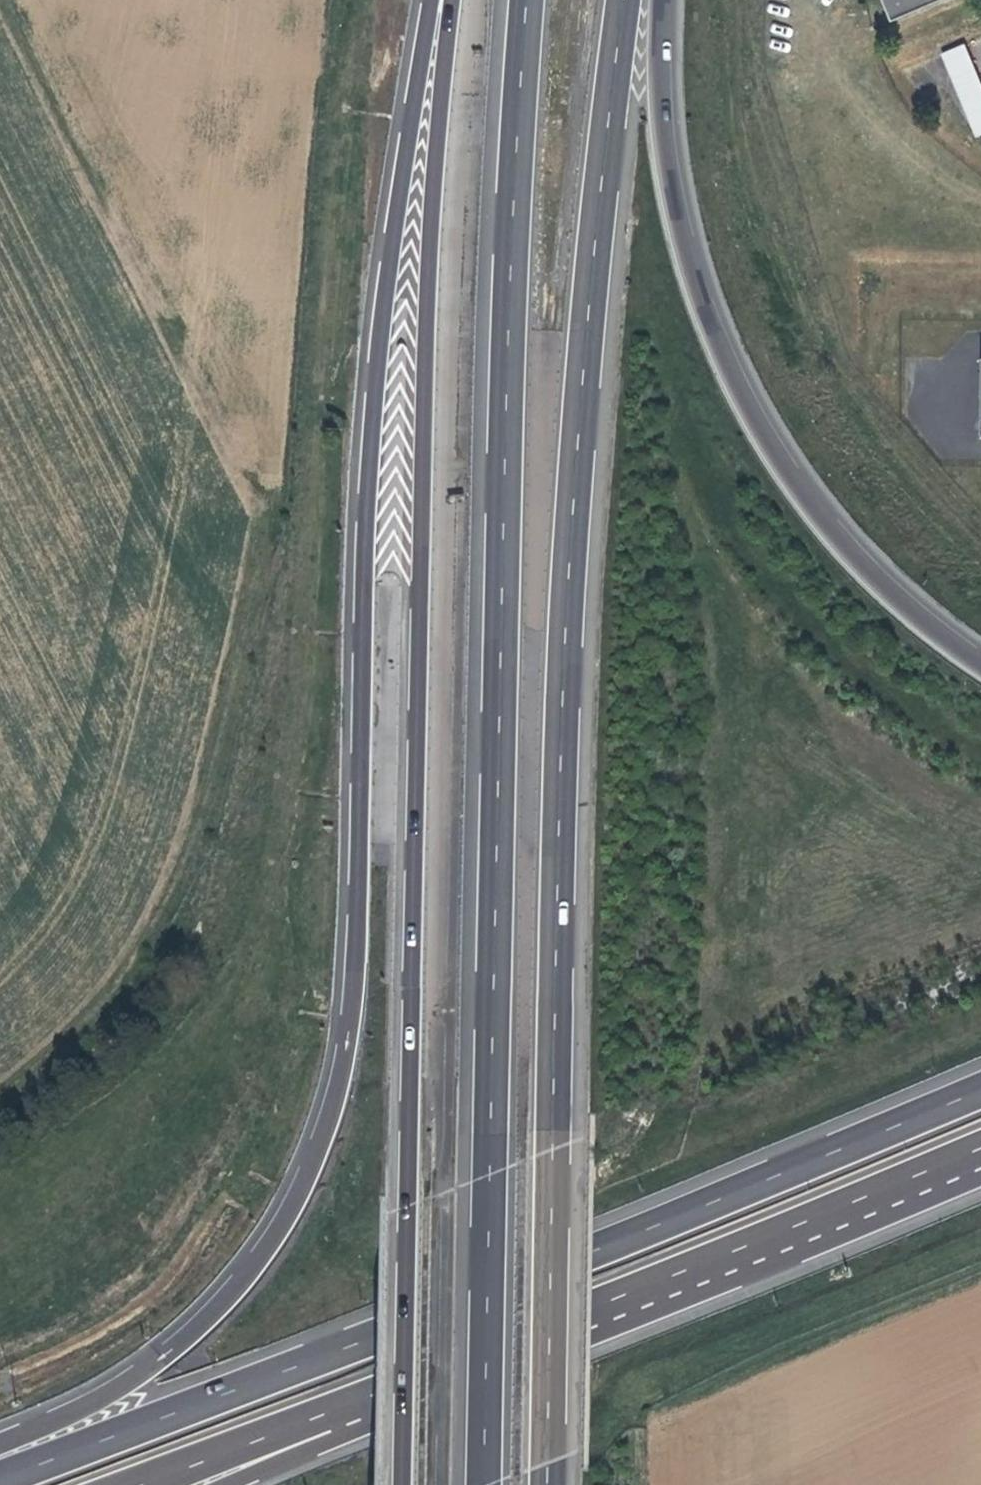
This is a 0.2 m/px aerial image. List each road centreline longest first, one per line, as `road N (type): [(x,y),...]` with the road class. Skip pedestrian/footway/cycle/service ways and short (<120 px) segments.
road 1 (motorway): [(432,0),(393,247),(370,514),(361,998),(342,1104),(295,1210),(193,1332),(104,1395),(0,1443)]
road 2 (motorway): [(453,0),(439,137),(401,1484)]
road 3 (motorway): [(534,0),(512,409),(482,1484)]
road 4 (motorway): [(549,1479),(563,663),(582,377),(630,0)]
road 5 (motorway): [(980,1090),(271,1381),(0,1475)]
road 6 (motorway): [(268,1443),(980,1156)]
road 7 (motorway): [(980,662),(853,553),(778,453),(727,354),(679,213),(666,132),(666,0)]
road 8 (track): [(240,453),(11,0)]

